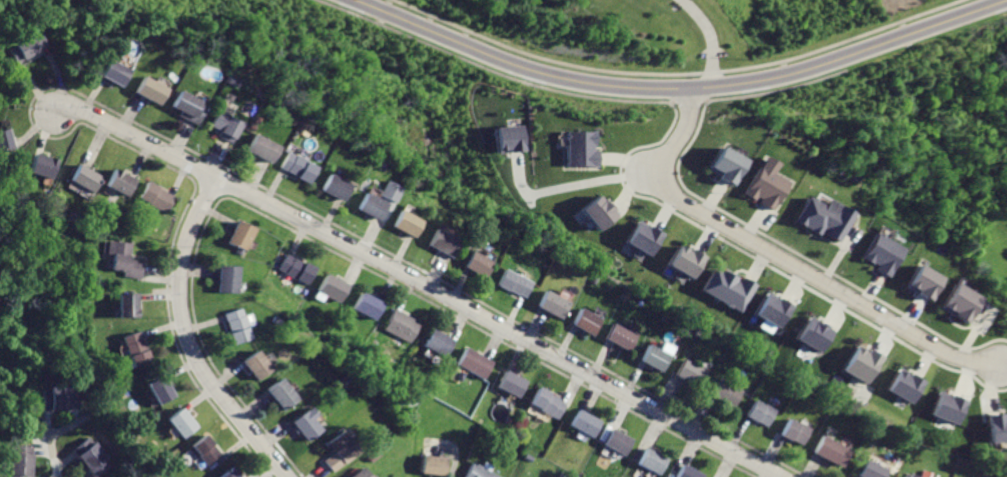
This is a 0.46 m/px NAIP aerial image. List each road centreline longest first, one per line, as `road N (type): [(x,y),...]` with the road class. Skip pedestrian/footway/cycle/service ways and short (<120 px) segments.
road 1 (residential): [(784,476),(92,113),(55,110)]
road 2 (residential): [(355,0),(566,78),(689,91),(755,82),(1003,0)]
road 3 (residential): [(652,178),(939,351),(997,368)]
road 4 (residential): [(287,476),(209,379),(186,325),(190,236),(218,178)]

